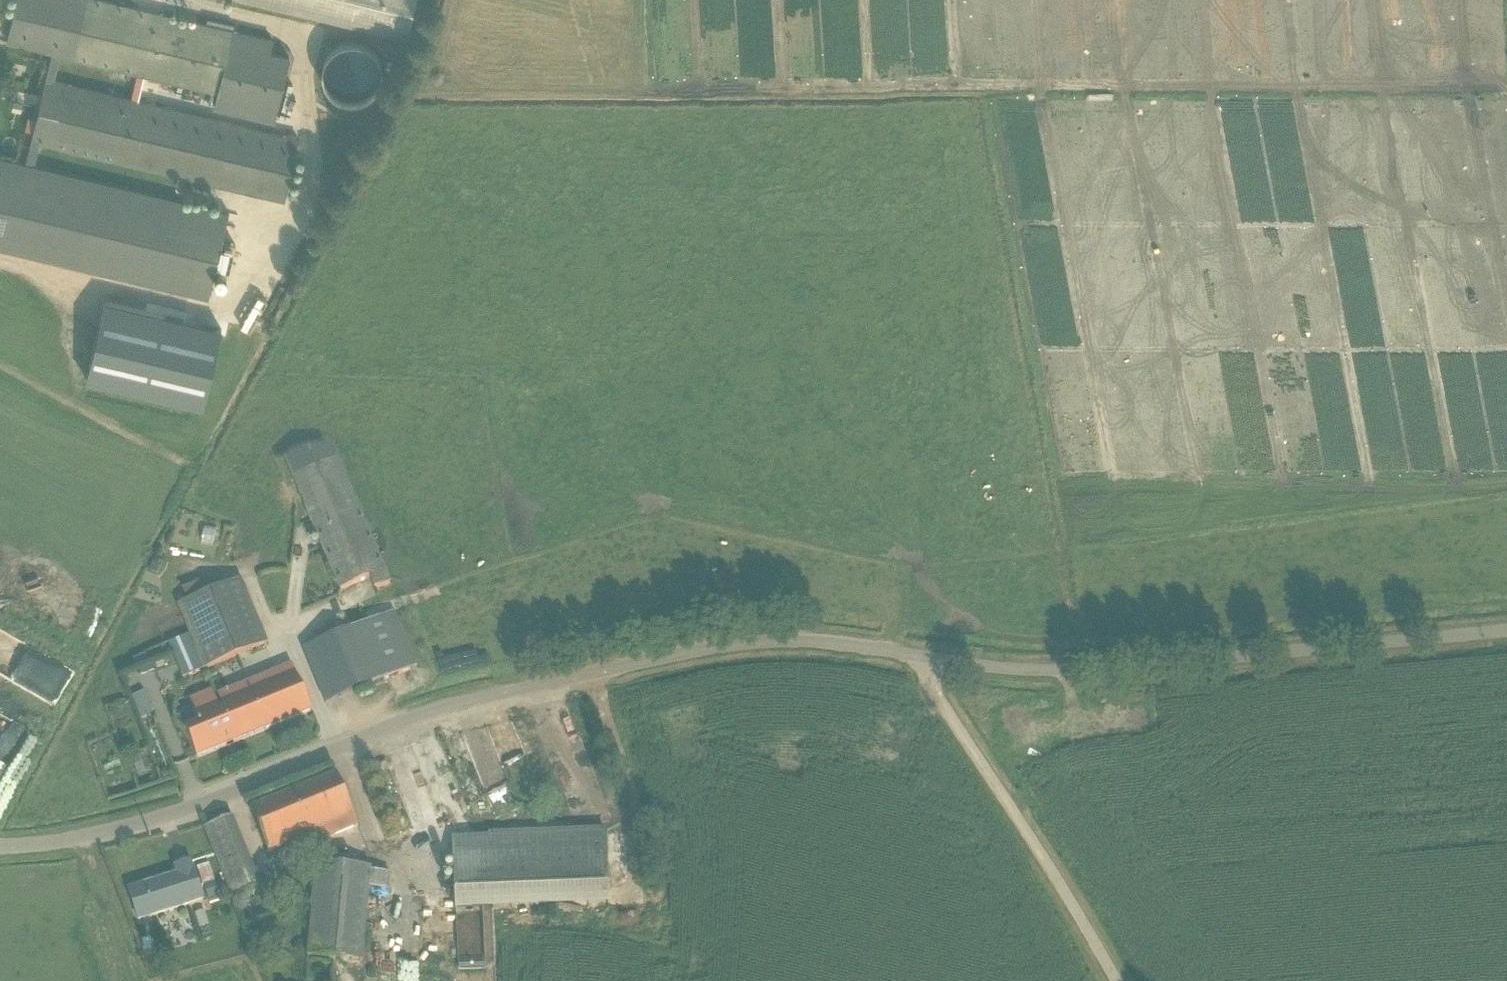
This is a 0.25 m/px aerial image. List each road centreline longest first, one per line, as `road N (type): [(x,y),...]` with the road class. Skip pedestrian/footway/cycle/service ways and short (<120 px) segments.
road 1 (unclassified): [(0,851),(117,832),(232,798),(404,722),(701,655),(811,643),(917,659)]
road 2 (unclassified): [(917,659),(1067,675),(1506,629)]
road 3 (unclassified): [(1121,980),(917,659)]

